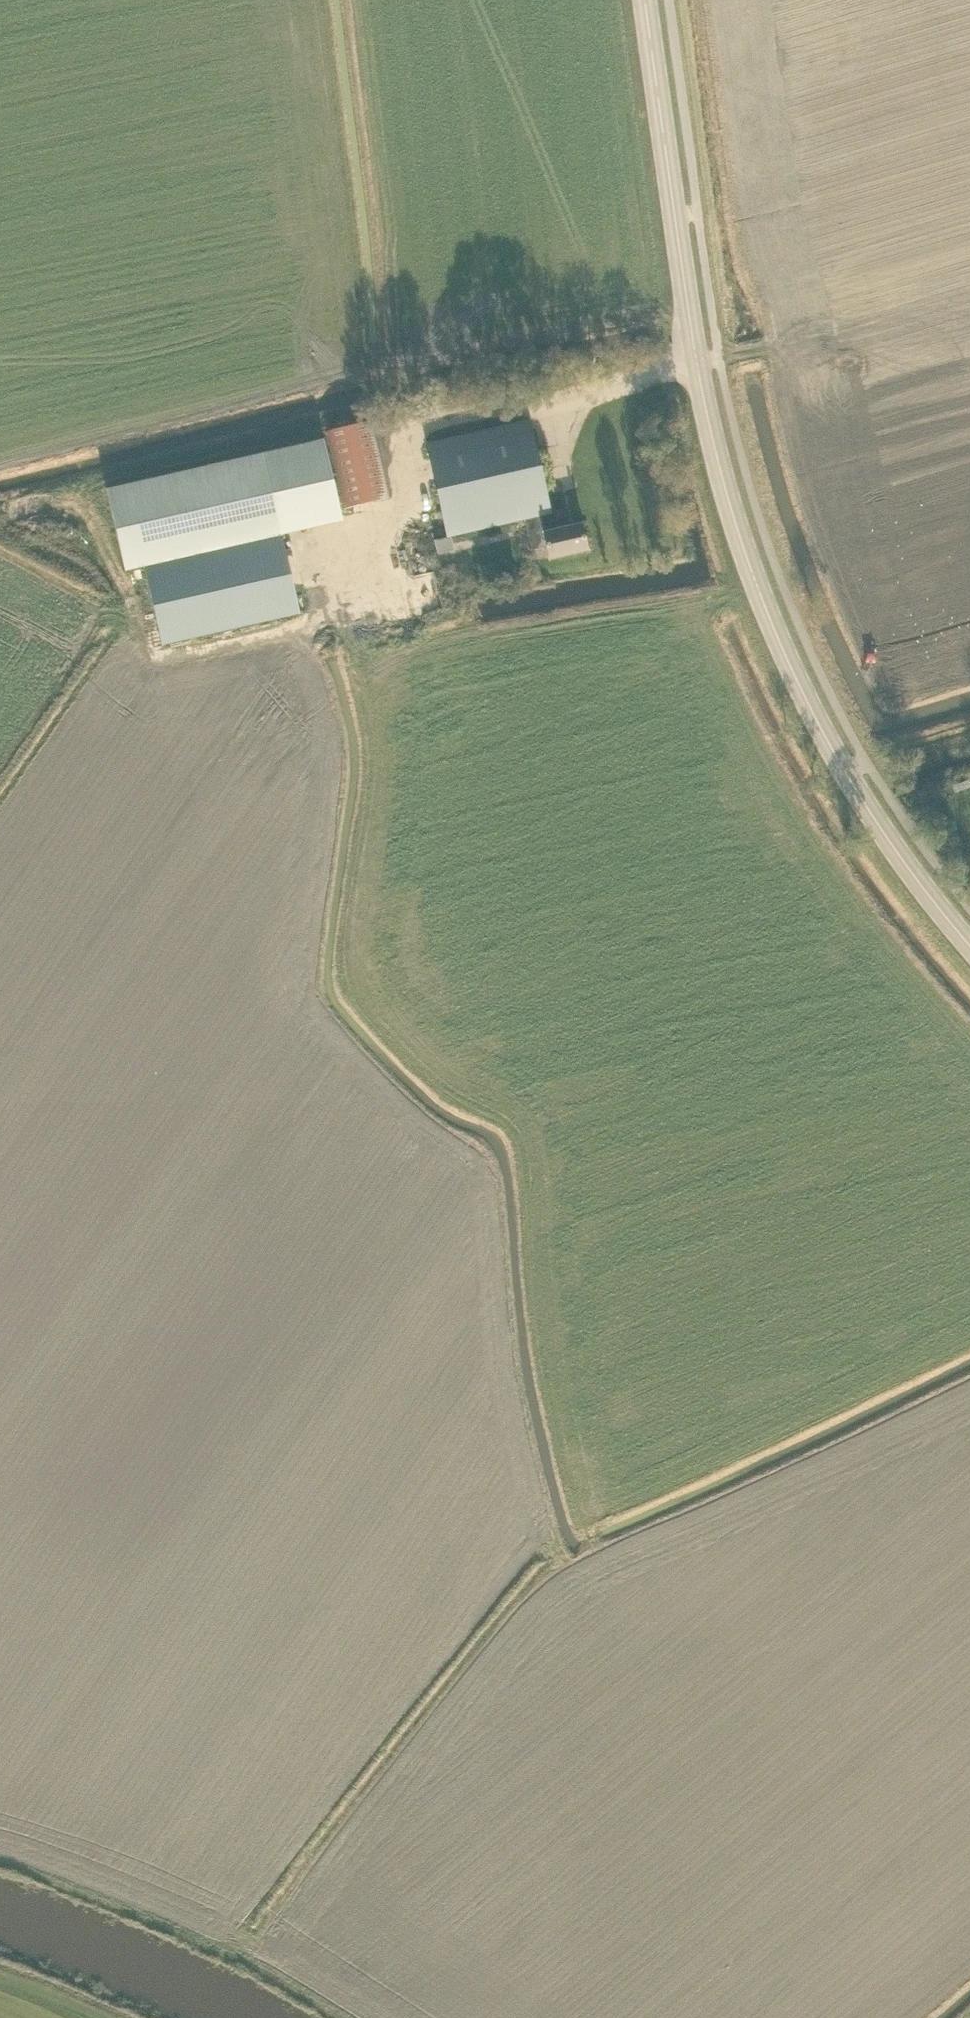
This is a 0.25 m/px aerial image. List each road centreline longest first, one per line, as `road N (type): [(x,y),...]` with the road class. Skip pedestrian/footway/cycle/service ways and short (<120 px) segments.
road 1 (secondary): [(969,946),(881,830),(826,739),(744,549),(696,359),(645,0)]

